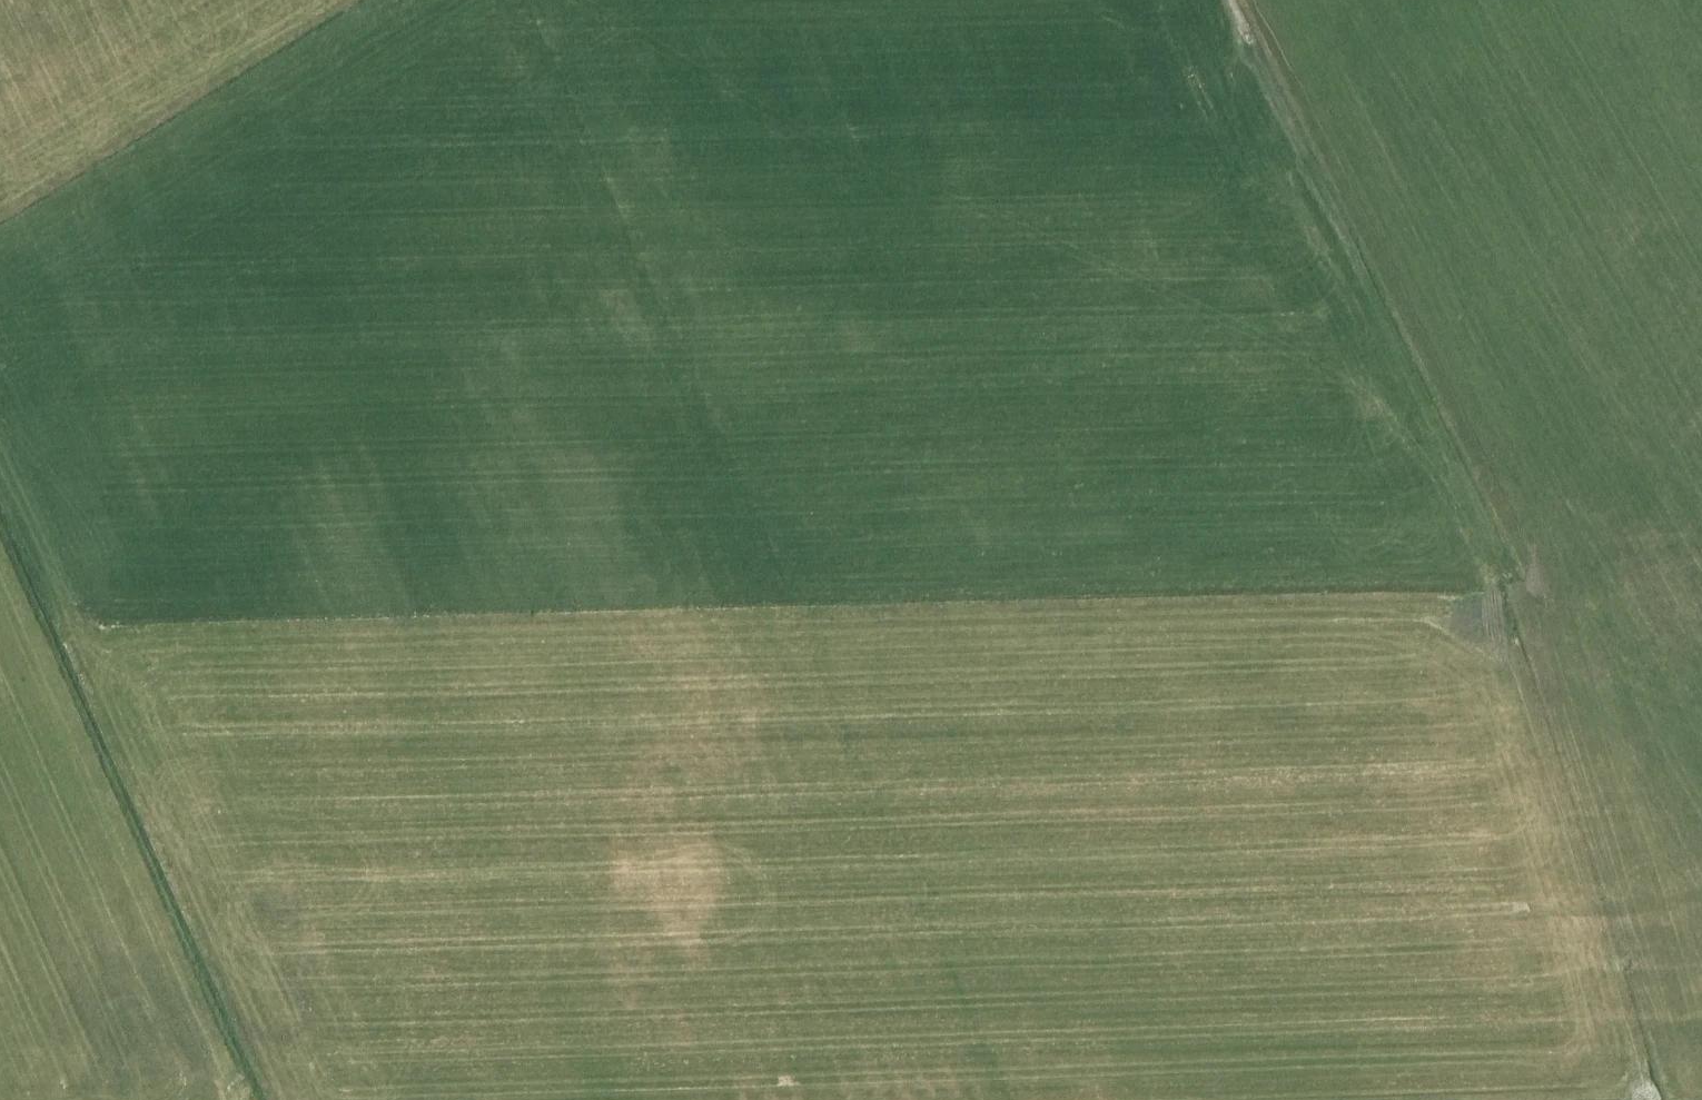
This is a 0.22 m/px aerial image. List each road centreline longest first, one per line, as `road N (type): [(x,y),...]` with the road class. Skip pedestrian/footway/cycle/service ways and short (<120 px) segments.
road 1 (track): [(1223,0),(1381,308)]

